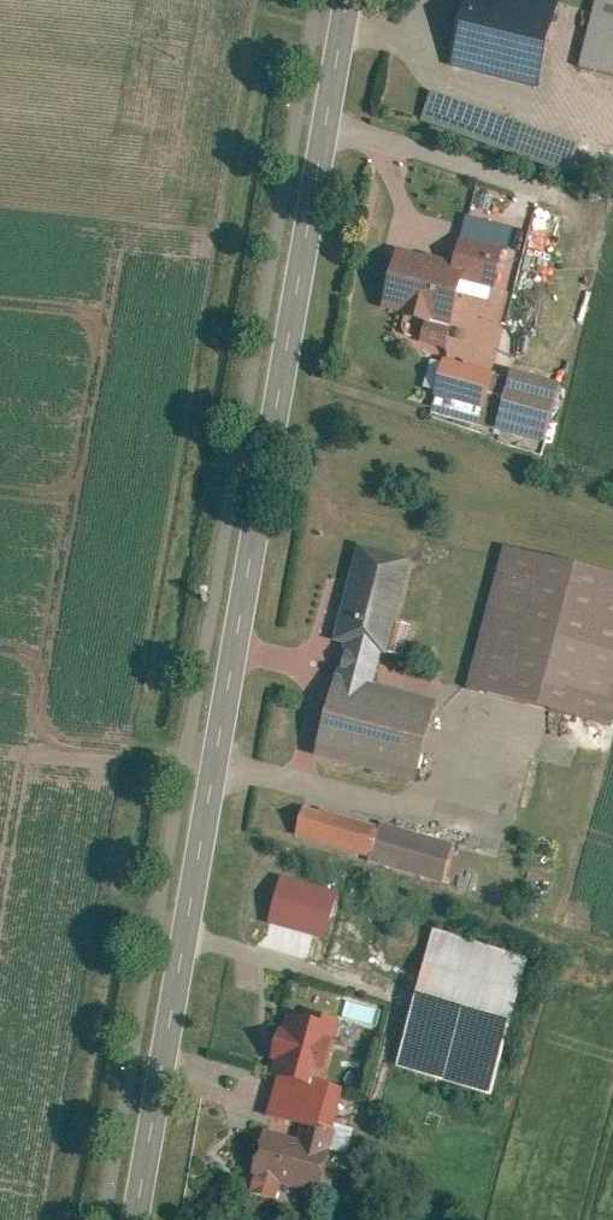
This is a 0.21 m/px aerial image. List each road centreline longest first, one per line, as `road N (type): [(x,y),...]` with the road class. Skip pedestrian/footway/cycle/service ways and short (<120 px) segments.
road 1 (tertiary): [(342,0),(129,1219)]

